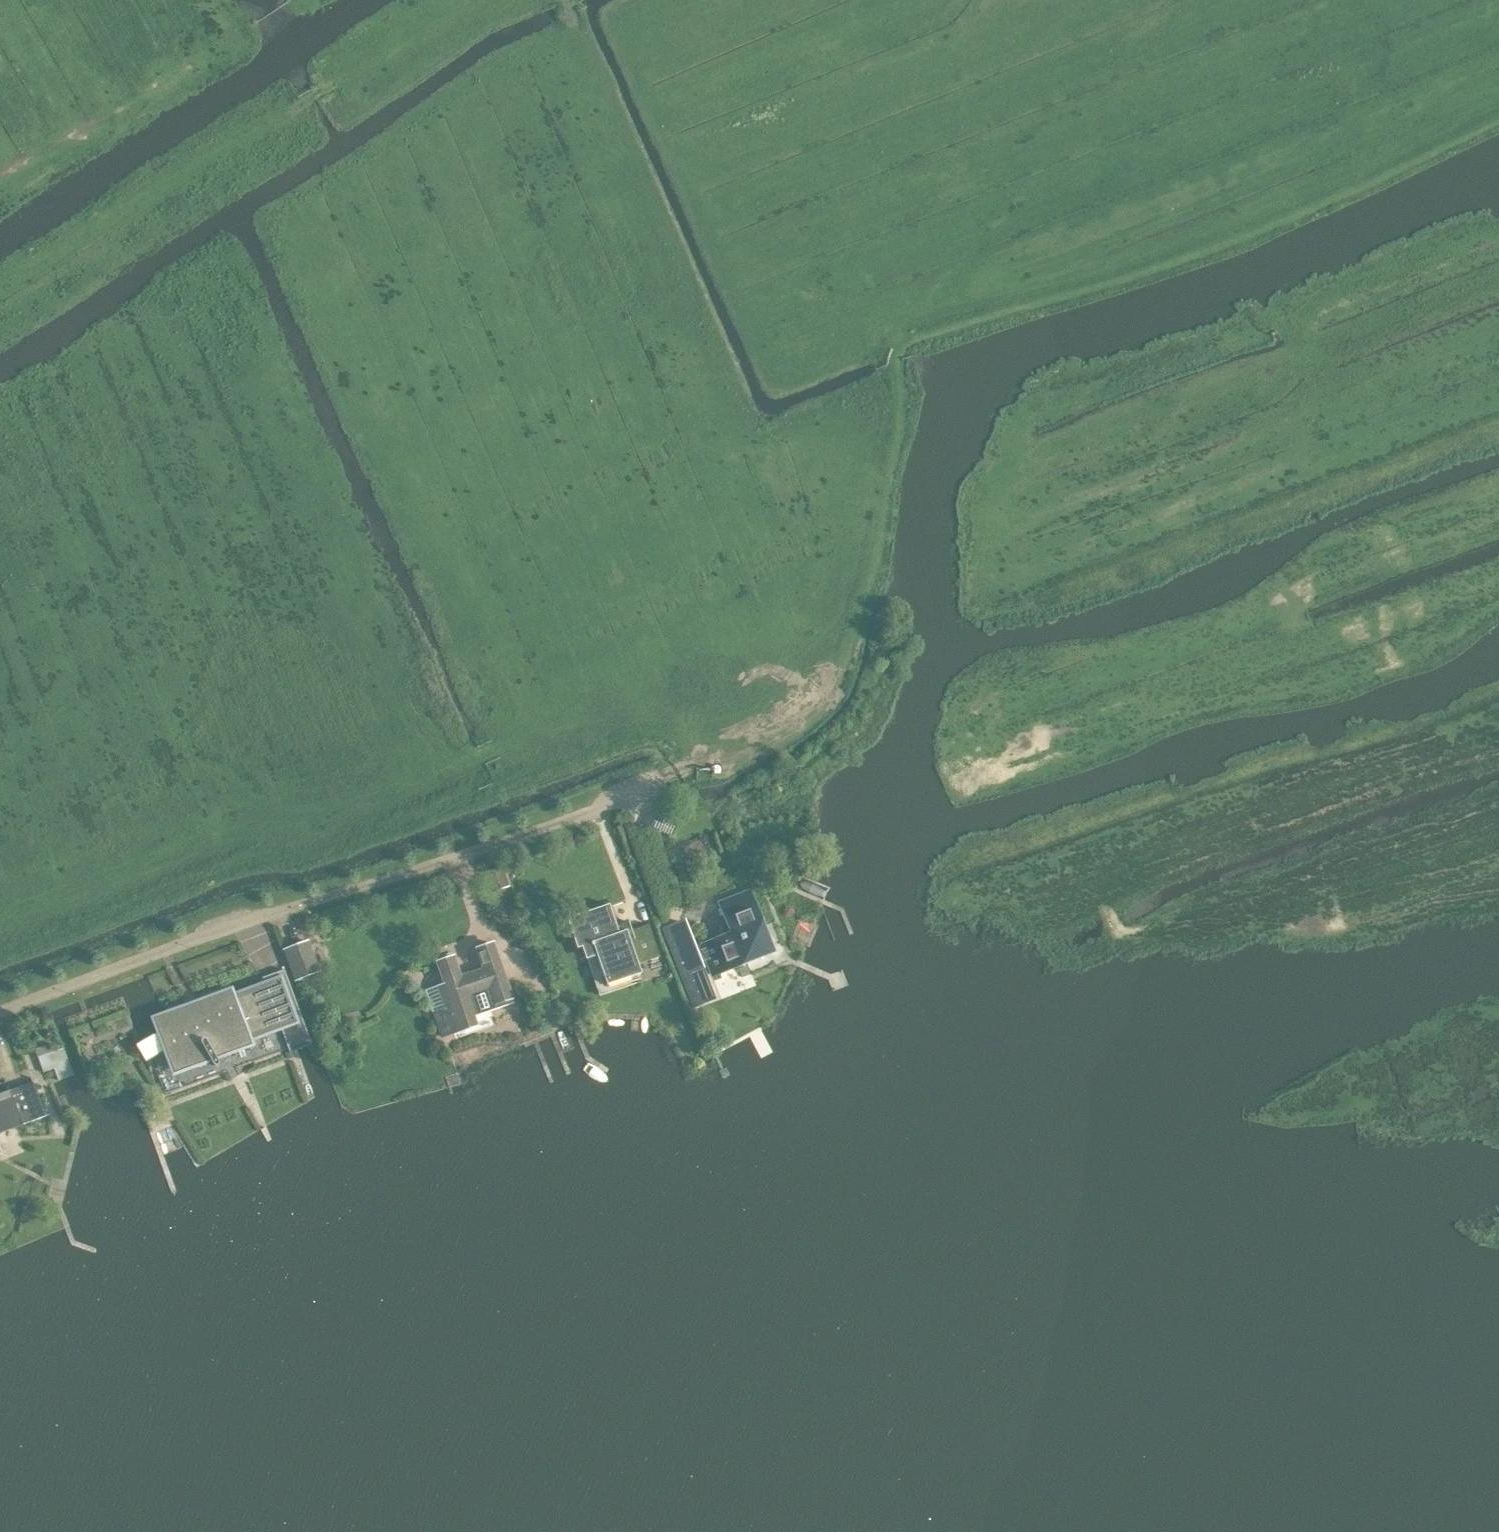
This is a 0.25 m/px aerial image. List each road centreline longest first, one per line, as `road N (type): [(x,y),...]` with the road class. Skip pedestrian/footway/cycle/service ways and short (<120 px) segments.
road 1 (unclassified): [(0,1011),(242,922),(650,792)]

